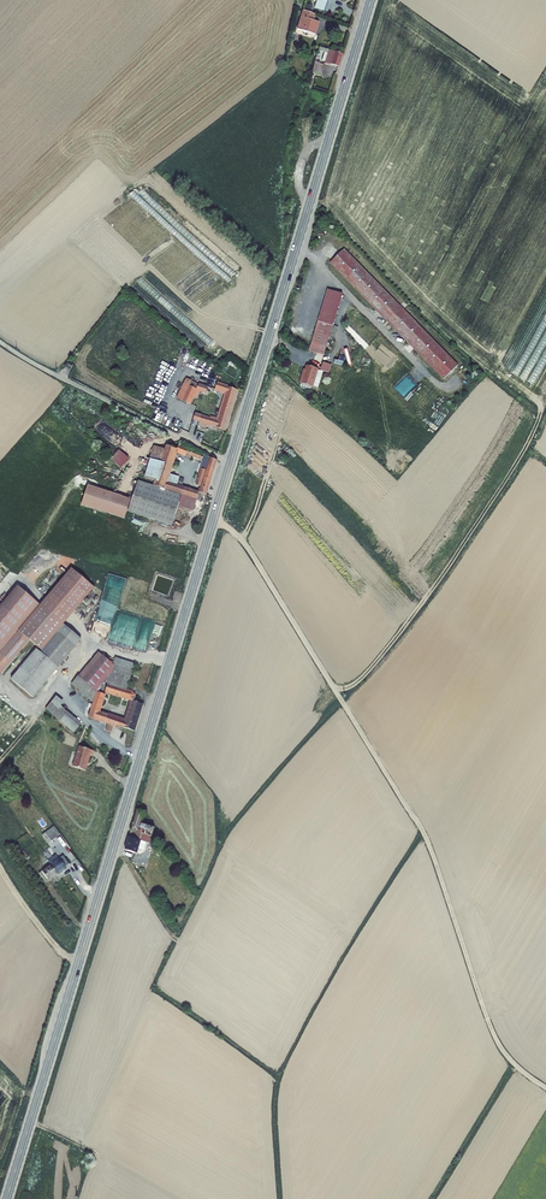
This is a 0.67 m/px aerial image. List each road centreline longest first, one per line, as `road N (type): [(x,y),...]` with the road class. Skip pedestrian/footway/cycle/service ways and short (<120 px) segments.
road 1 (primary): [(7,1198),(231,462)]
road 2 (track): [(213,520),(246,548),(420,826),(494,1034),(510,1060),(545,1087)]
road 3 (primary): [(231,462),(371,0)]
road 4 (residential): [(0,342),(231,462)]

